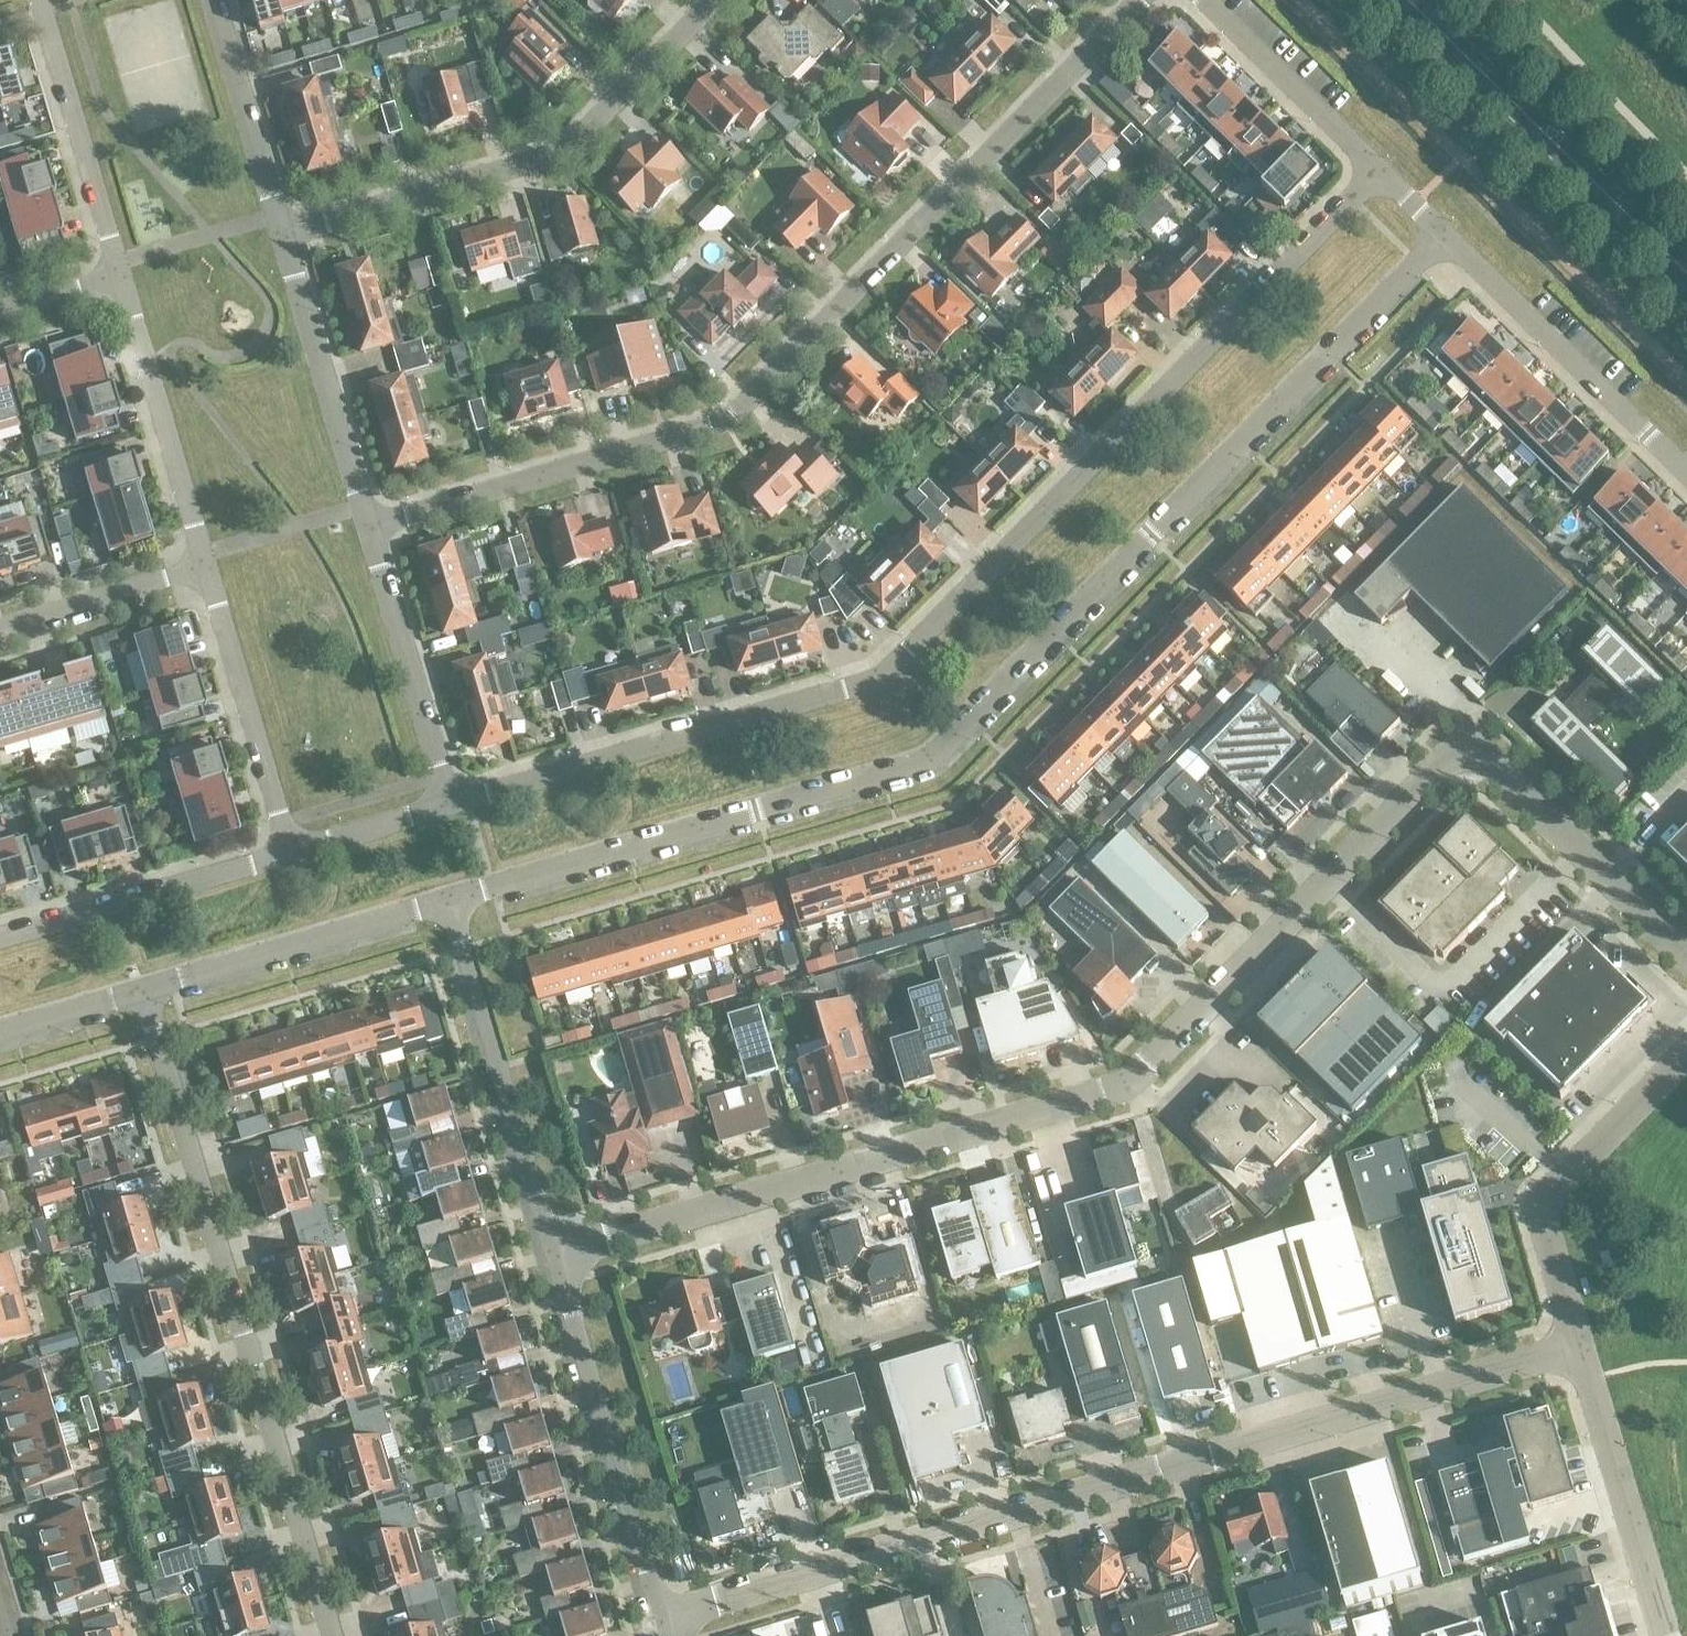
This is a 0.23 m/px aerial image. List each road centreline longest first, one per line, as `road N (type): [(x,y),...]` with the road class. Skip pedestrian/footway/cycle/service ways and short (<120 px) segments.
road 1 (unclassified): [(556,1256),(1130,1089),(1442,772),(1469,758),(1494,766),(1686,956)]
road 2 (residential): [(453,899),(929,763),(1448,239)]
road 3 (residential): [(452,804),(879,678),(1380,176)]
road 4 (unclassified): [(659,1620),(1582,1351)]
road 5 (residential): [(373,532),(722,423),(1138,0)]
road 6 (residential): [(142,990),(331,1635)]
road 7 (residential): [(287,238),(567,154),(715,0)]
road 8 (tertiary): [(1686,271),(1411,0)]
road 9 (residential): [(659,1620),(556,1256)]
road 10 (residential): [(556,1256),(453,899)]
road 11 (unclassified): [(1582,1351),(1539,1212),(1686,1057)]
road 12 (residential): [(1448,239),(1686,474)]
road 13 (residential): [(142,990),(453,899)]
road 14 (residential): [(287,238),(373,532)]
road 15 (residential): [(124,279),(211,572)]
road 16 (residential): [(0,942),(292,855)]
road 17 (unclassified): [(1666,1635),(1582,1351)]
road 18 (residential): [(211,572),(292,855)]
road 19 (residential): [(42,0),(124,279)]
road 20 (residential): [(373,532),(452,804)]
road 21 (residential): [(1201,0),(1380,176)]
road 22 (residential): [(216,0),(287,238)]
road 23 (residential): [(0,633),(211,572)]
road 24 (residential): [(292,855),(452,804)]
road 25 (residential): [(0,1033),(142,990)]
road 26 (residential): [(0,315),(124,279)]

